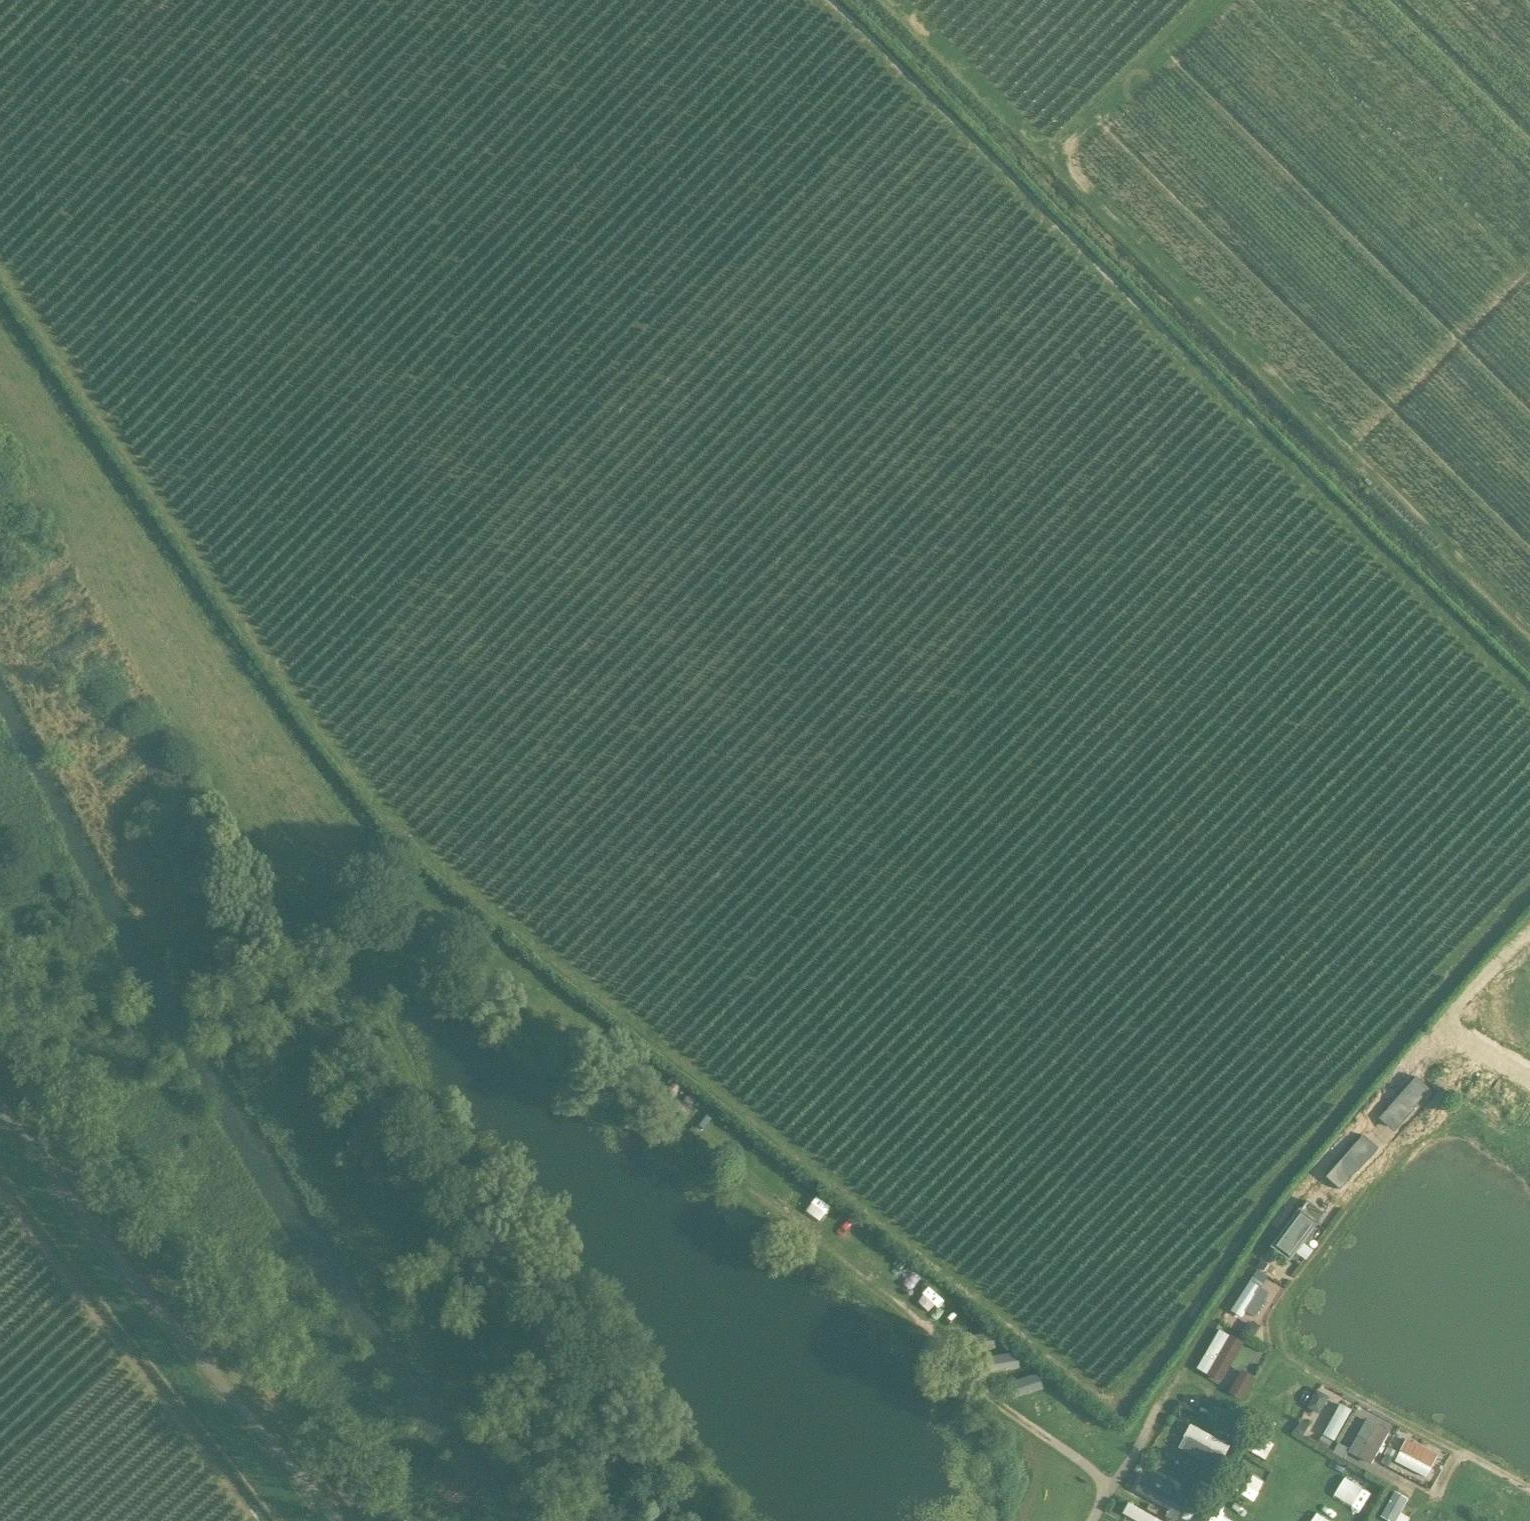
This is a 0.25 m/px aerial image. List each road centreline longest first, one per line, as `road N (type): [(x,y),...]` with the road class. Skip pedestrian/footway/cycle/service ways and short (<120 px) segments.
road 1 (residential): [(0,1108),(164,1325),(340,1520)]
road 2 (track): [(0,1185),(262,1514)]

